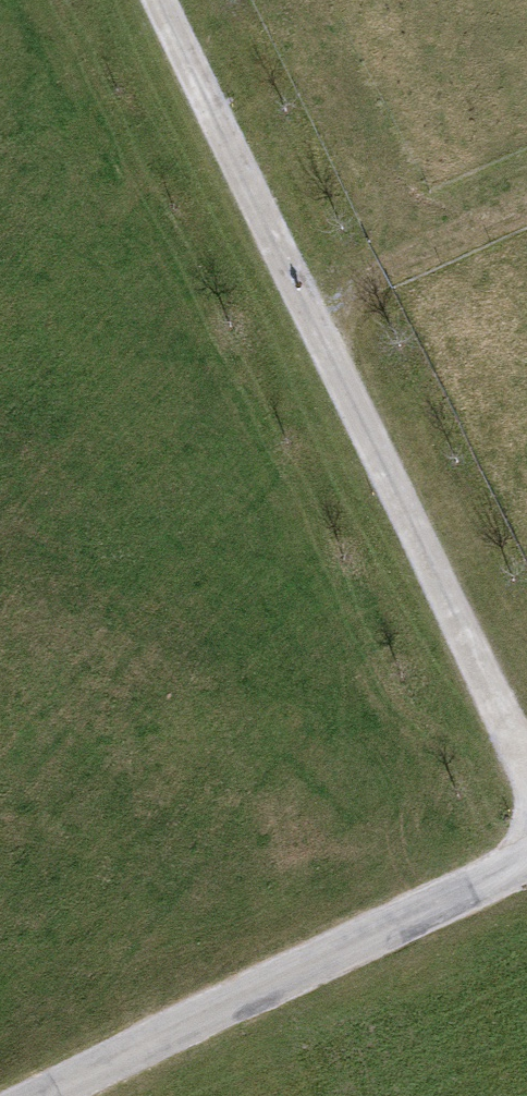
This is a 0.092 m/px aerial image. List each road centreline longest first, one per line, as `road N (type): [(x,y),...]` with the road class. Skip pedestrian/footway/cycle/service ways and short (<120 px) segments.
road 1 (track): [(156,0),(526,776)]
road 2 (unclassified): [(526,859),(49,1095)]
road 3 (track): [(526,205),(303,308)]

